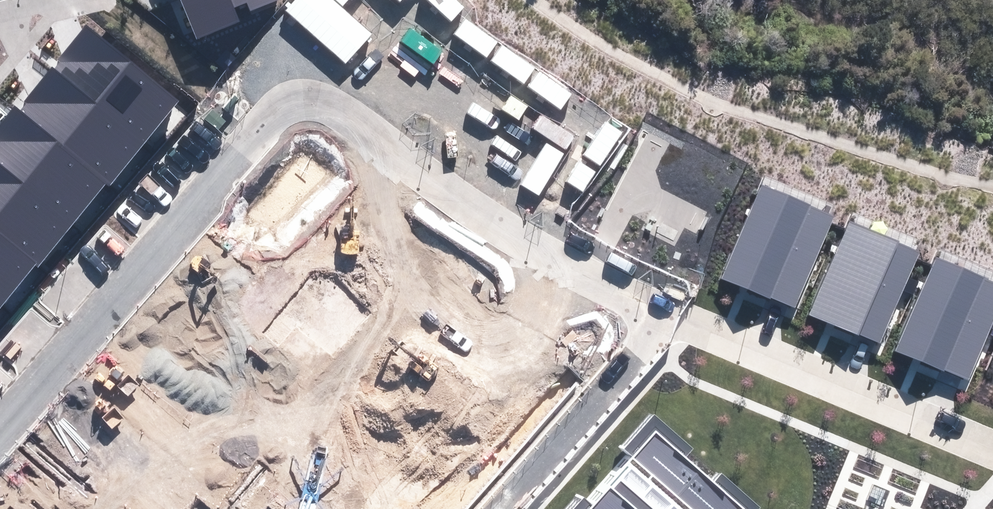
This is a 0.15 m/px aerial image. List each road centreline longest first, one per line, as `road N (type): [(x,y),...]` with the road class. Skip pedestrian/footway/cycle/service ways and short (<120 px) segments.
road 1 (residential): [(0,423),(282,104),(301,98),(348,115),(527,241),(670,315)]
road 2 (residential): [(670,315),(992,450)]
road 3 (residential): [(499,508),(670,315)]

